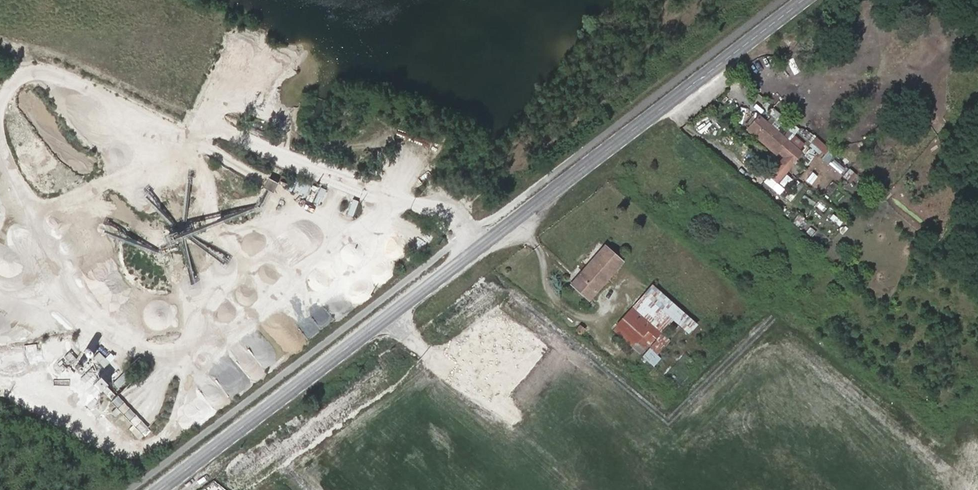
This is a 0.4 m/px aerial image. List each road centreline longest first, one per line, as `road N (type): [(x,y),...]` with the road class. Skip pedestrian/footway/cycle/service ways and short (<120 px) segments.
road 1 (secondary): [(161,489),(804,0)]

